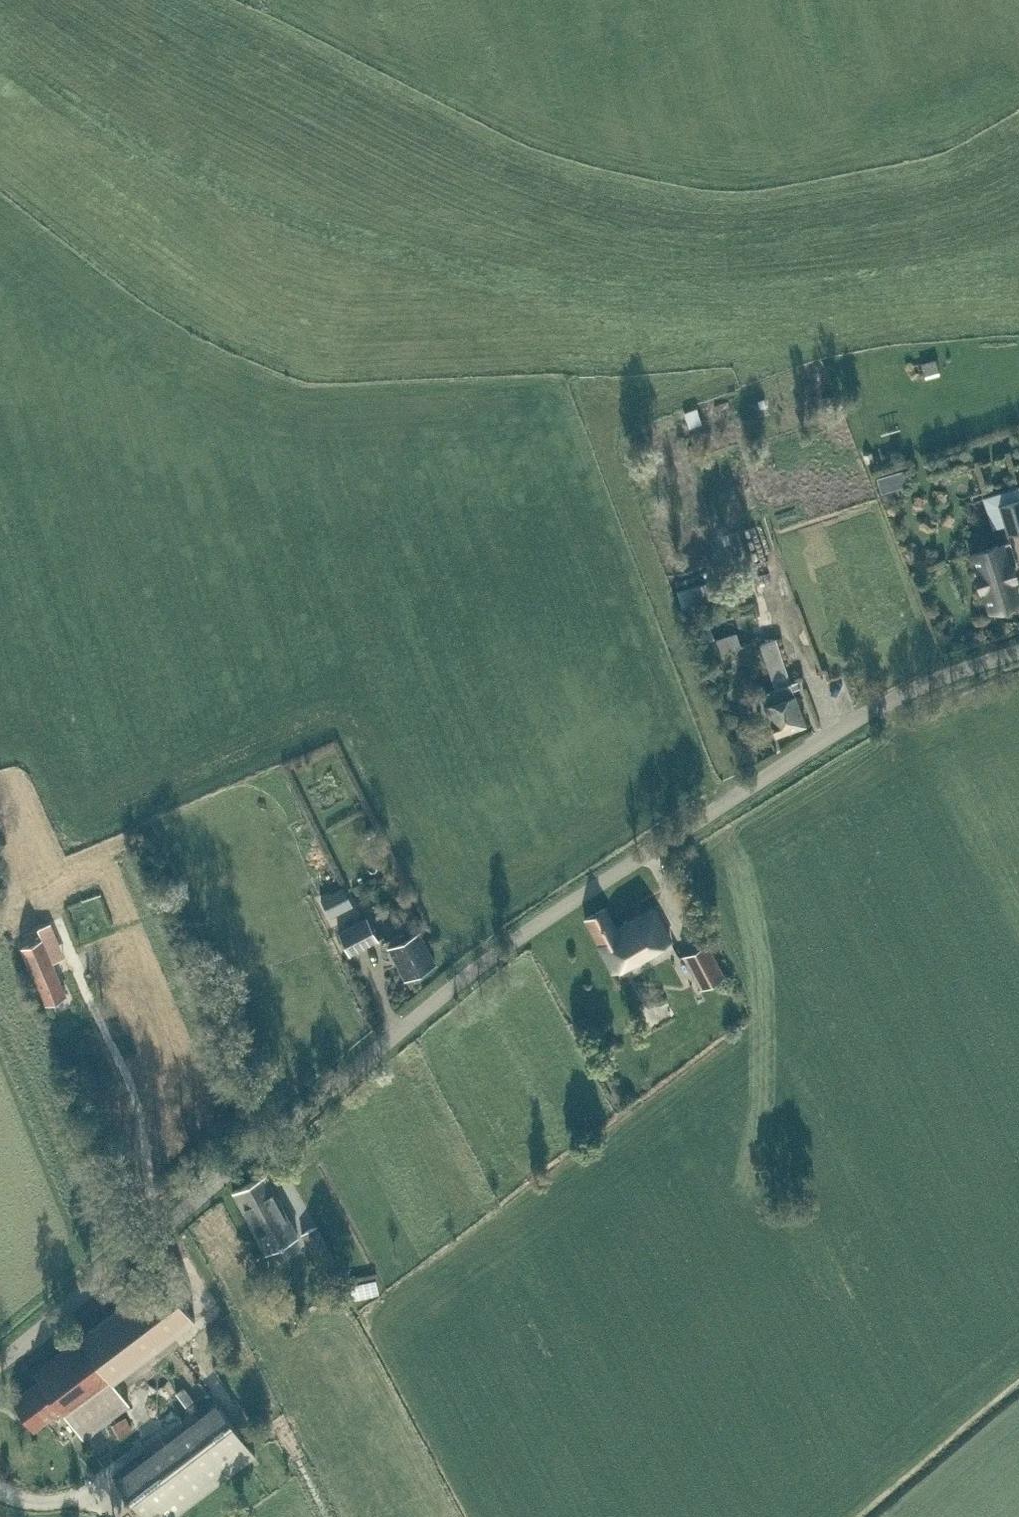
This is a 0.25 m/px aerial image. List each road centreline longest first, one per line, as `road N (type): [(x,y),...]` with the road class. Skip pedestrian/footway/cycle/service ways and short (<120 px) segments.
road 1 (unclassified): [(0,1362),(264,1140),(542,923),(897,698),(1018,651)]

